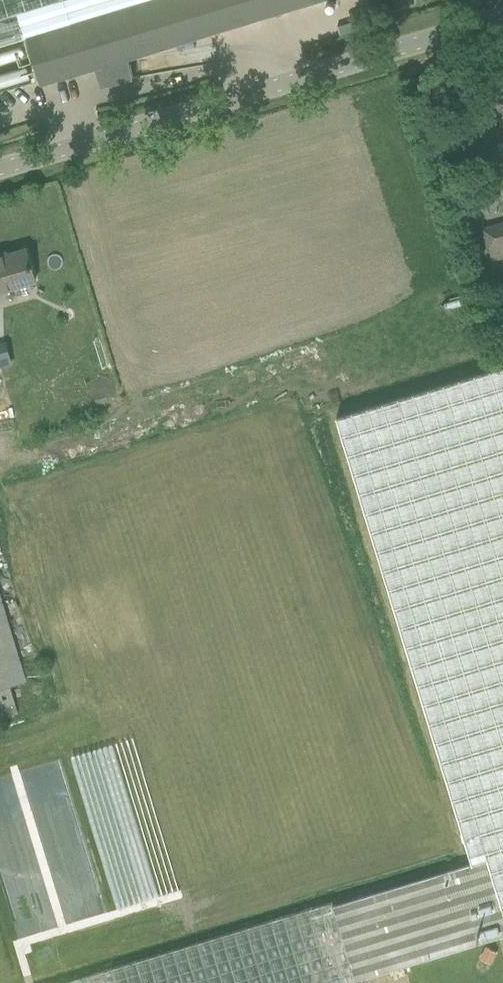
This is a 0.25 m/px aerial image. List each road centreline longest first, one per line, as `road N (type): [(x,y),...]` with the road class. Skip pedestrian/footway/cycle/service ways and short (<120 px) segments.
road 1 (tertiary): [(0,164),(502,13)]

